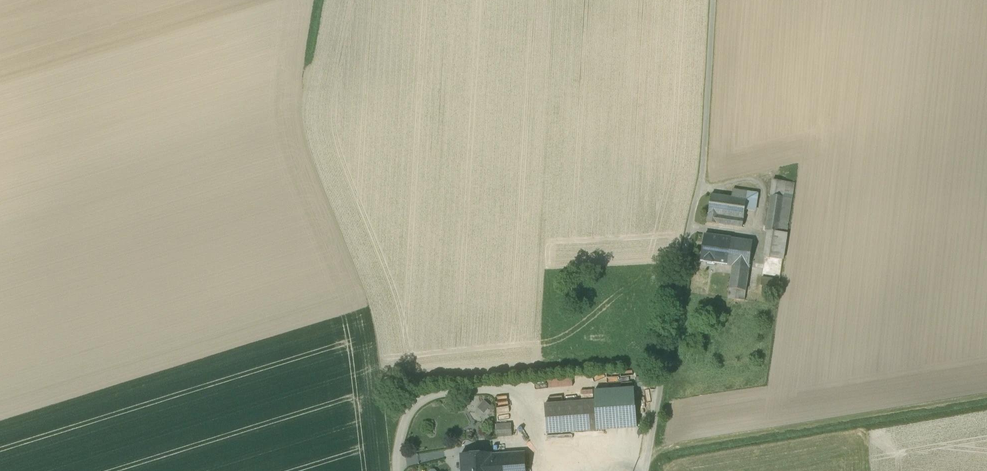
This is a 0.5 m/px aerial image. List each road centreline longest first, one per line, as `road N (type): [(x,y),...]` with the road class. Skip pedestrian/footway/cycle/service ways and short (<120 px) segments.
road 1 (unclassified): [(640,470),(703,163),(713,0)]

